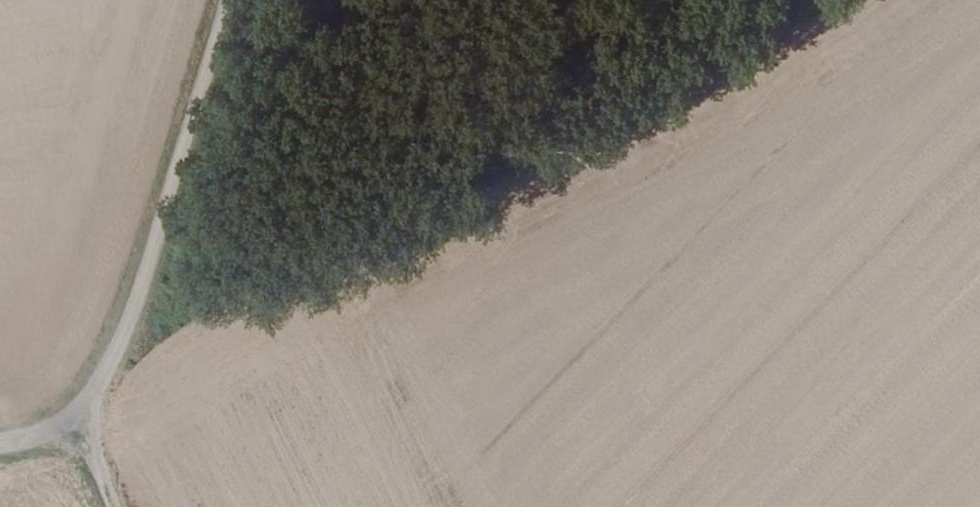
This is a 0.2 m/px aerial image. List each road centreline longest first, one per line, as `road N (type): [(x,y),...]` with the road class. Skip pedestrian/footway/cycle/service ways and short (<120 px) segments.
road 1 (track): [(237,0),(130,336),(89,410),(38,433),(0,439)]

